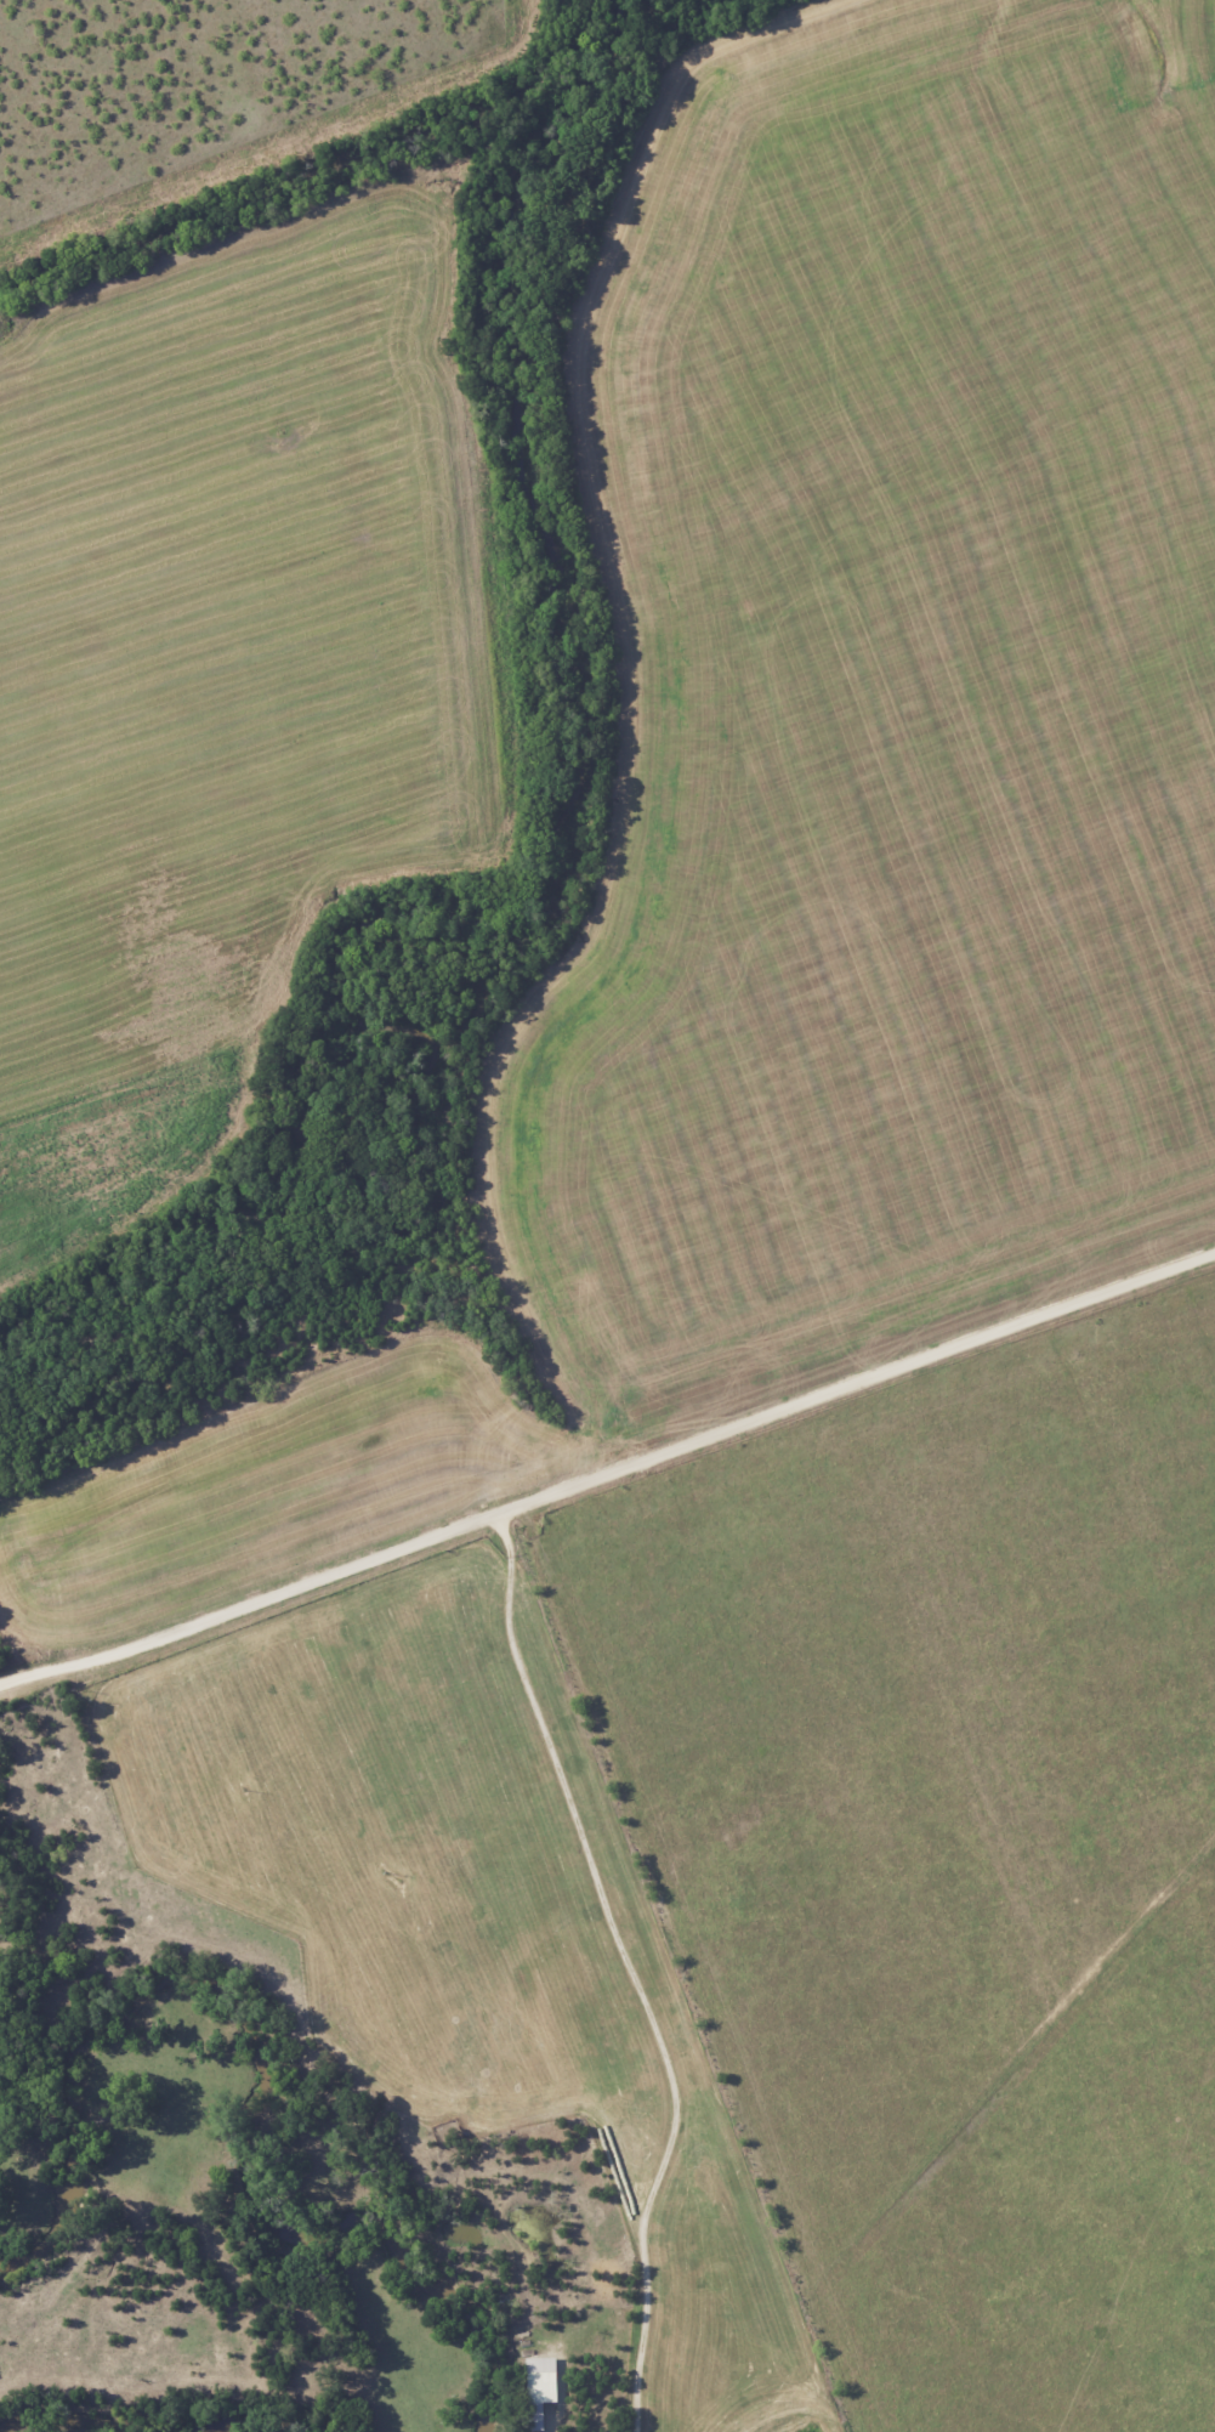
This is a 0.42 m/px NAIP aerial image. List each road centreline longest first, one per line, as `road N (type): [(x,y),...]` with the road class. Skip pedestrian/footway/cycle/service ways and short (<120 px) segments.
road 1 (residential): [(0,1697),(1214,1264)]

